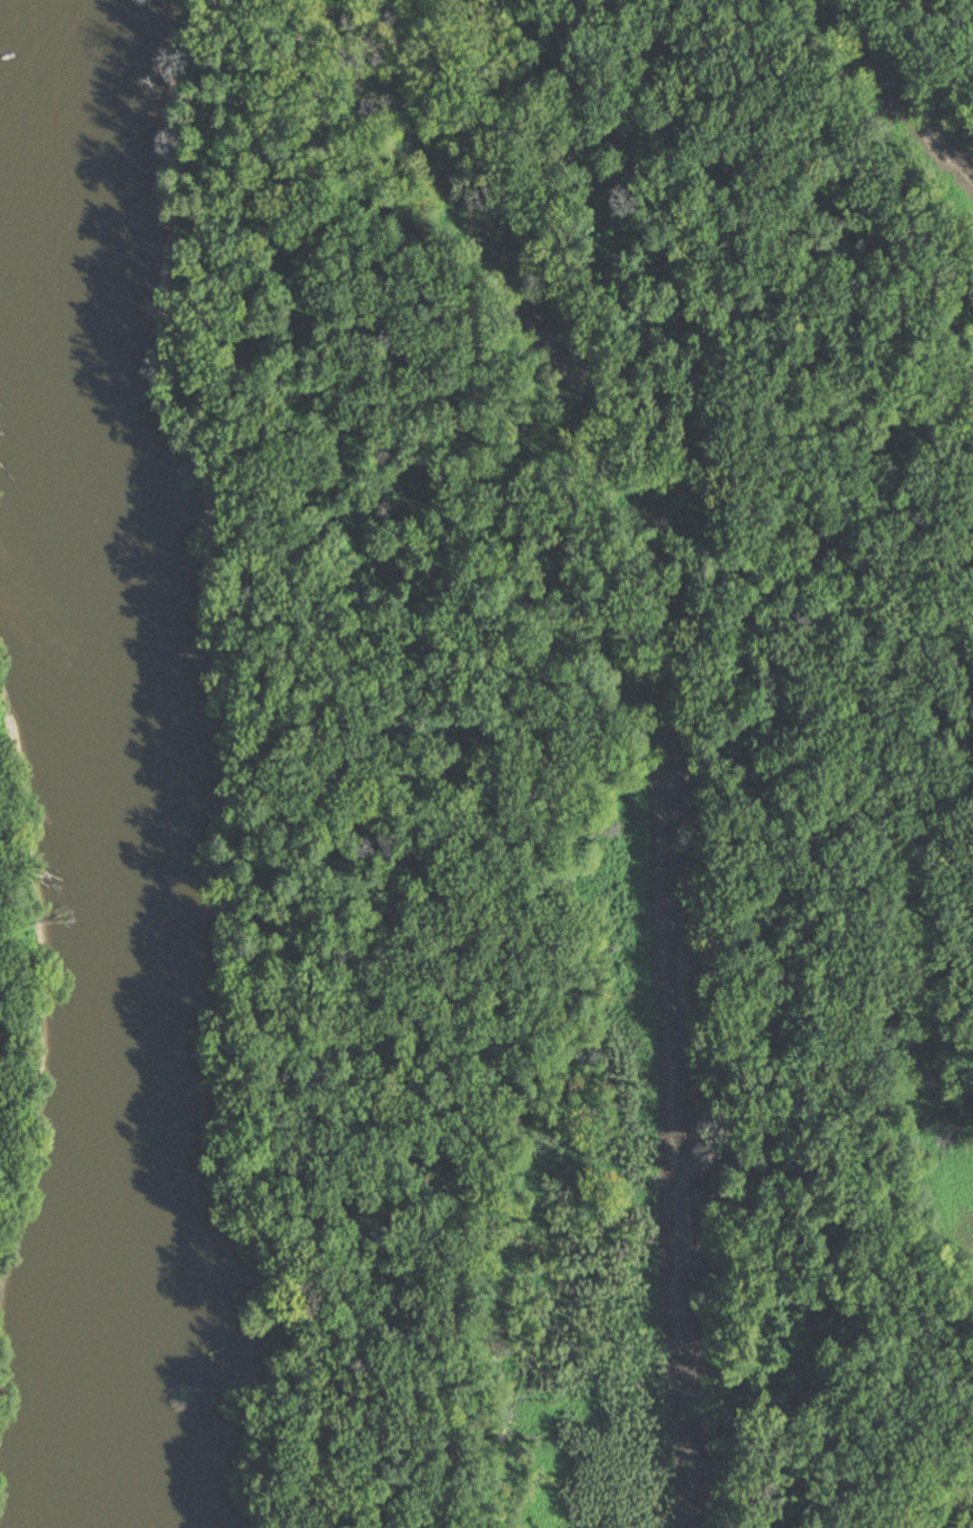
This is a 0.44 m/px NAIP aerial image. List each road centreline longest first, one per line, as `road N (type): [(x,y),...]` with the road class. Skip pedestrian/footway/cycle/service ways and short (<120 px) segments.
road 1 (track): [(776,1527),(768,1364),(792,992),(762,798),(691,555),(673,454),(530,134),(533,0)]

